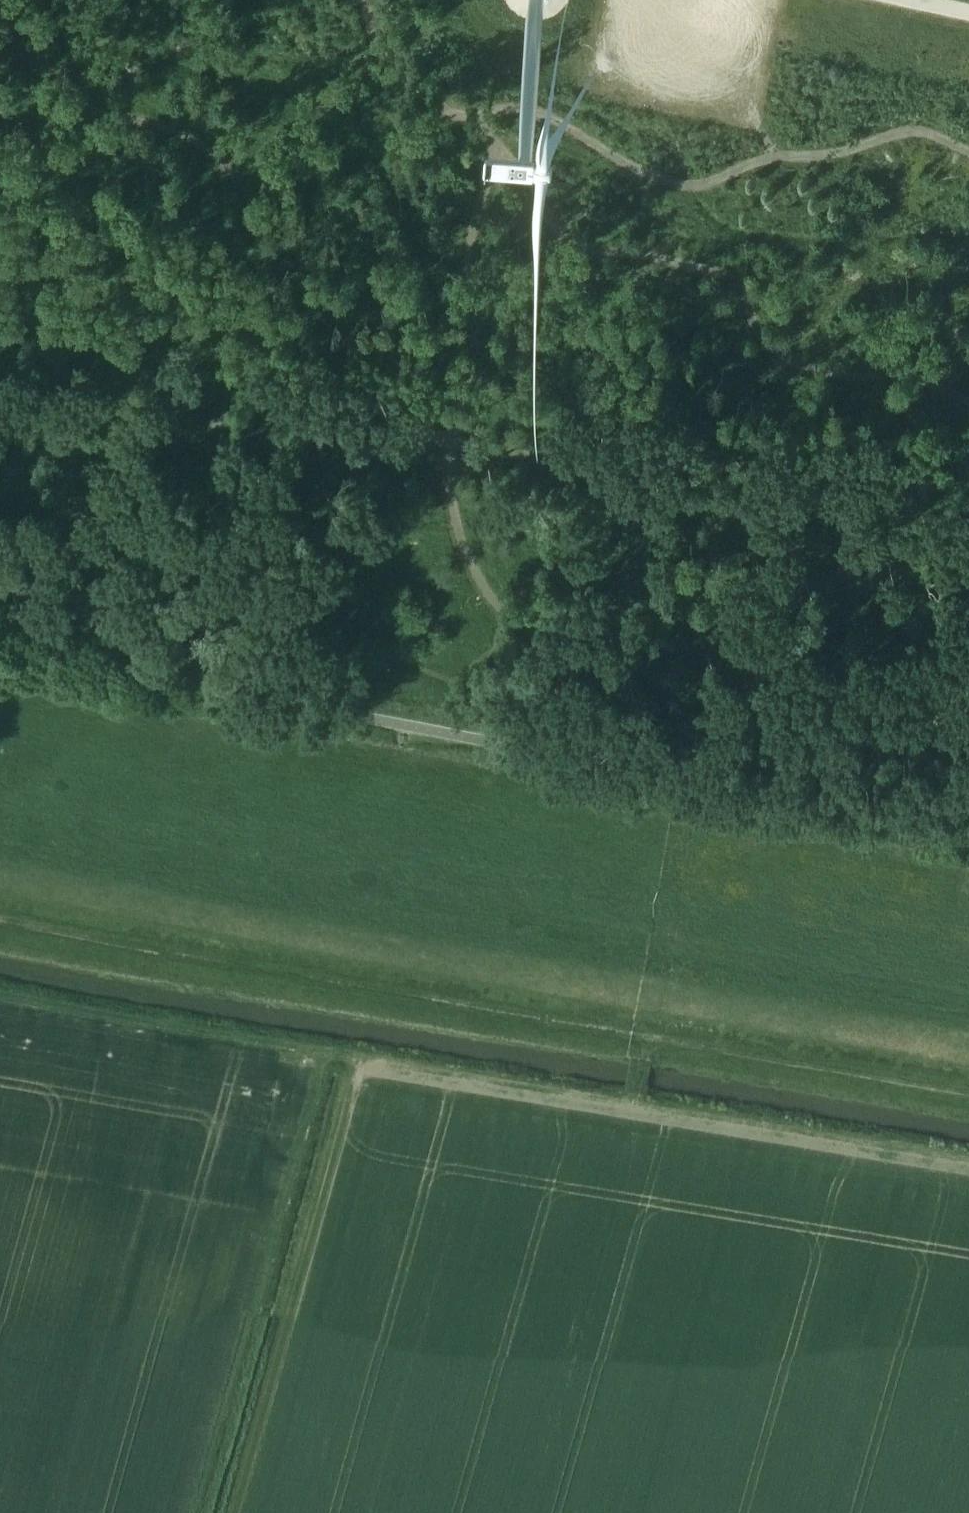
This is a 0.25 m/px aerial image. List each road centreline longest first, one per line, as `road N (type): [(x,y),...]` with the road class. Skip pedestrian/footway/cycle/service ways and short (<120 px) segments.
road 1 (track): [(968,1093),(0,919)]

